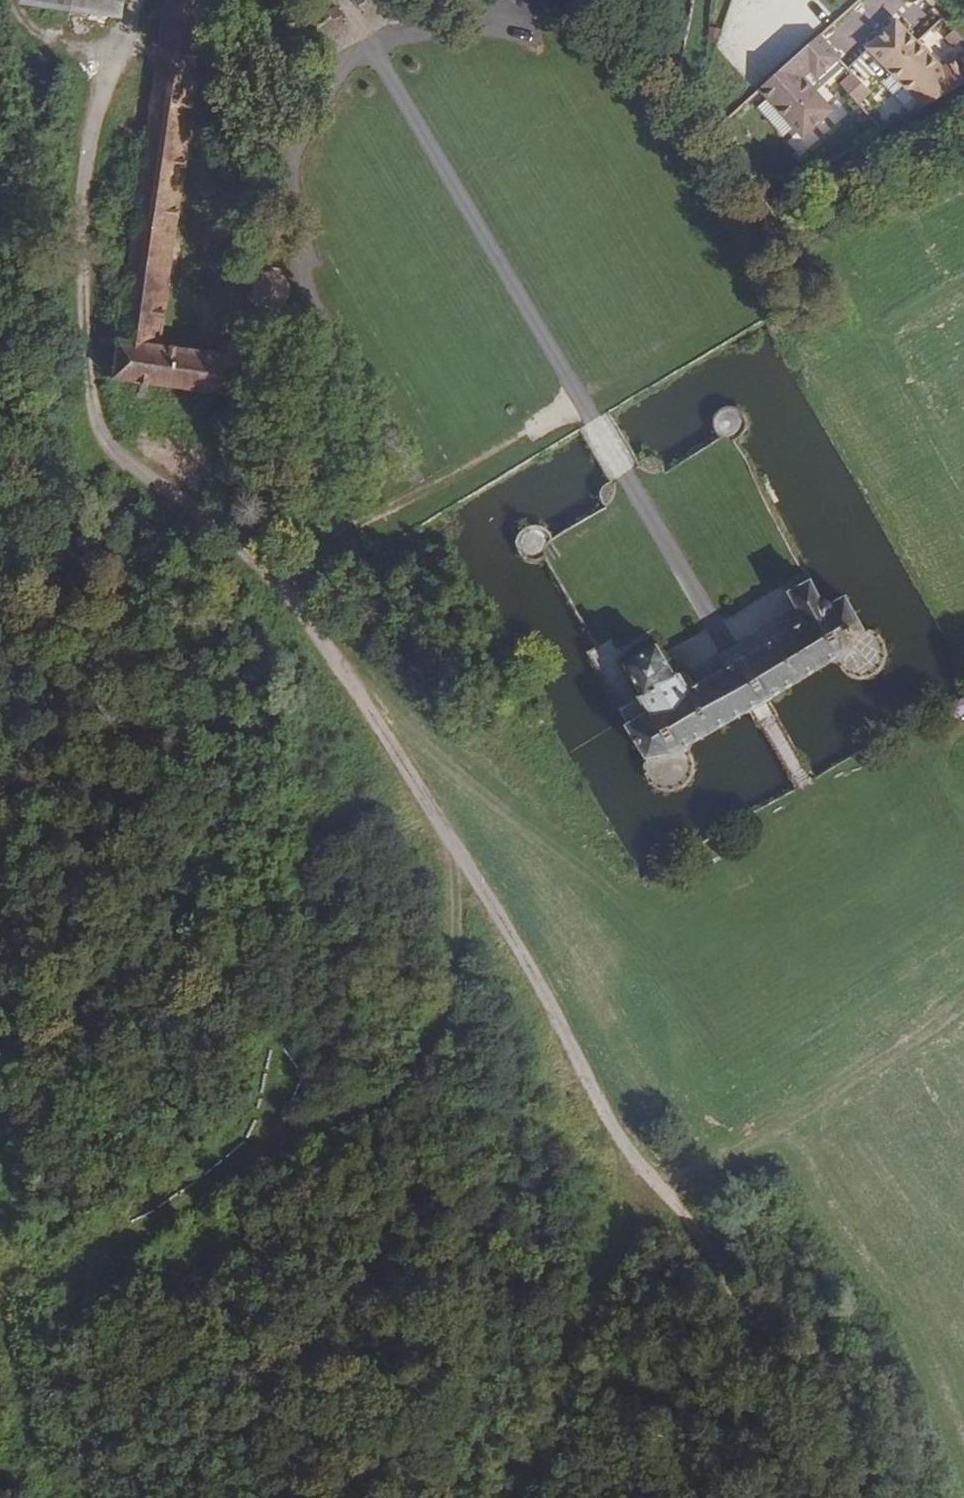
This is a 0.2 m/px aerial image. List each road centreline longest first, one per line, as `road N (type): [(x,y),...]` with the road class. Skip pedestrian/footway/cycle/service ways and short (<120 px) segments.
road 1 (track): [(727,1284),(683,1211),(650,1189),(617,1148),(530,977),(276,586),(203,515),(94,428),(81,132),(133,0)]
road 2 (track): [(527,1497),(650,1189),(757,1140),(963,1000)]

